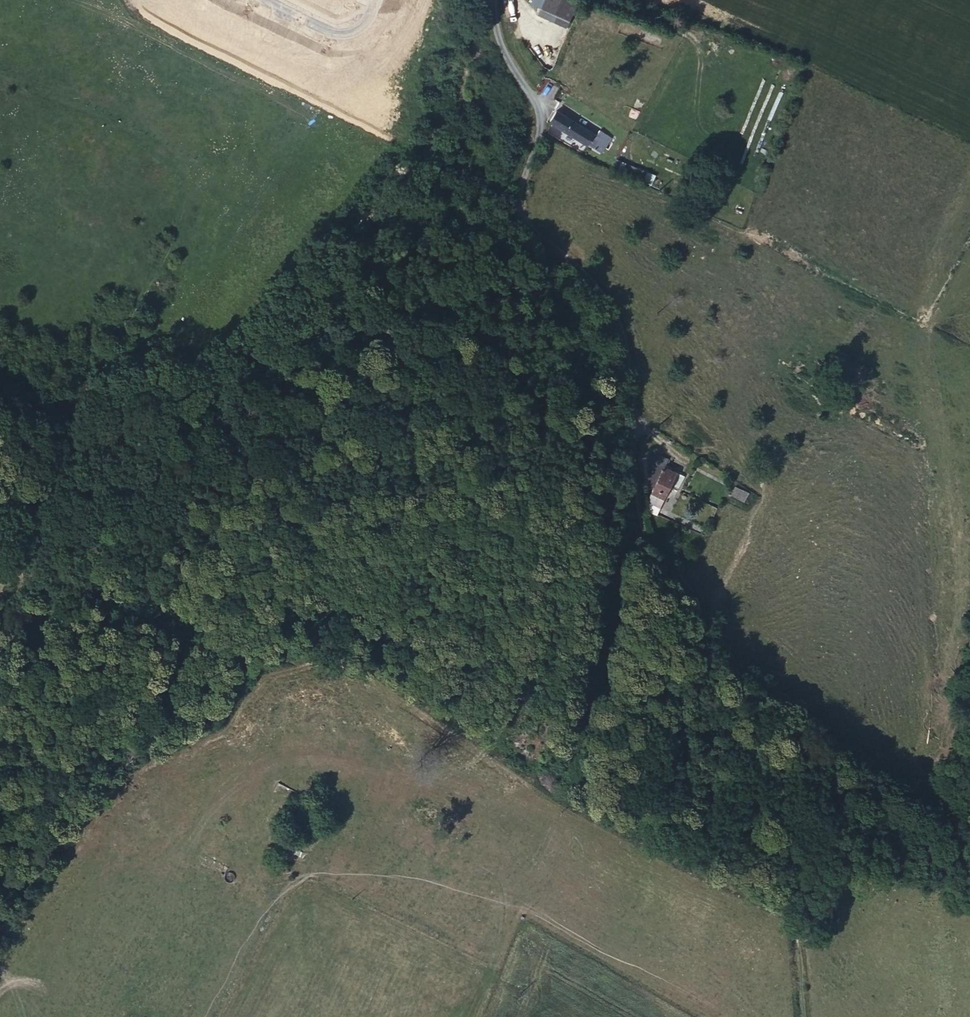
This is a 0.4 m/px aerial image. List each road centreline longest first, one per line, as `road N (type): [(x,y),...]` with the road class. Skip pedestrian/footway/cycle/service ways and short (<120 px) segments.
road 1 (unclassified): [(490,0),(507,66),(536,123),(518,194),(521,219),(604,298),(625,343),(636,514)]

